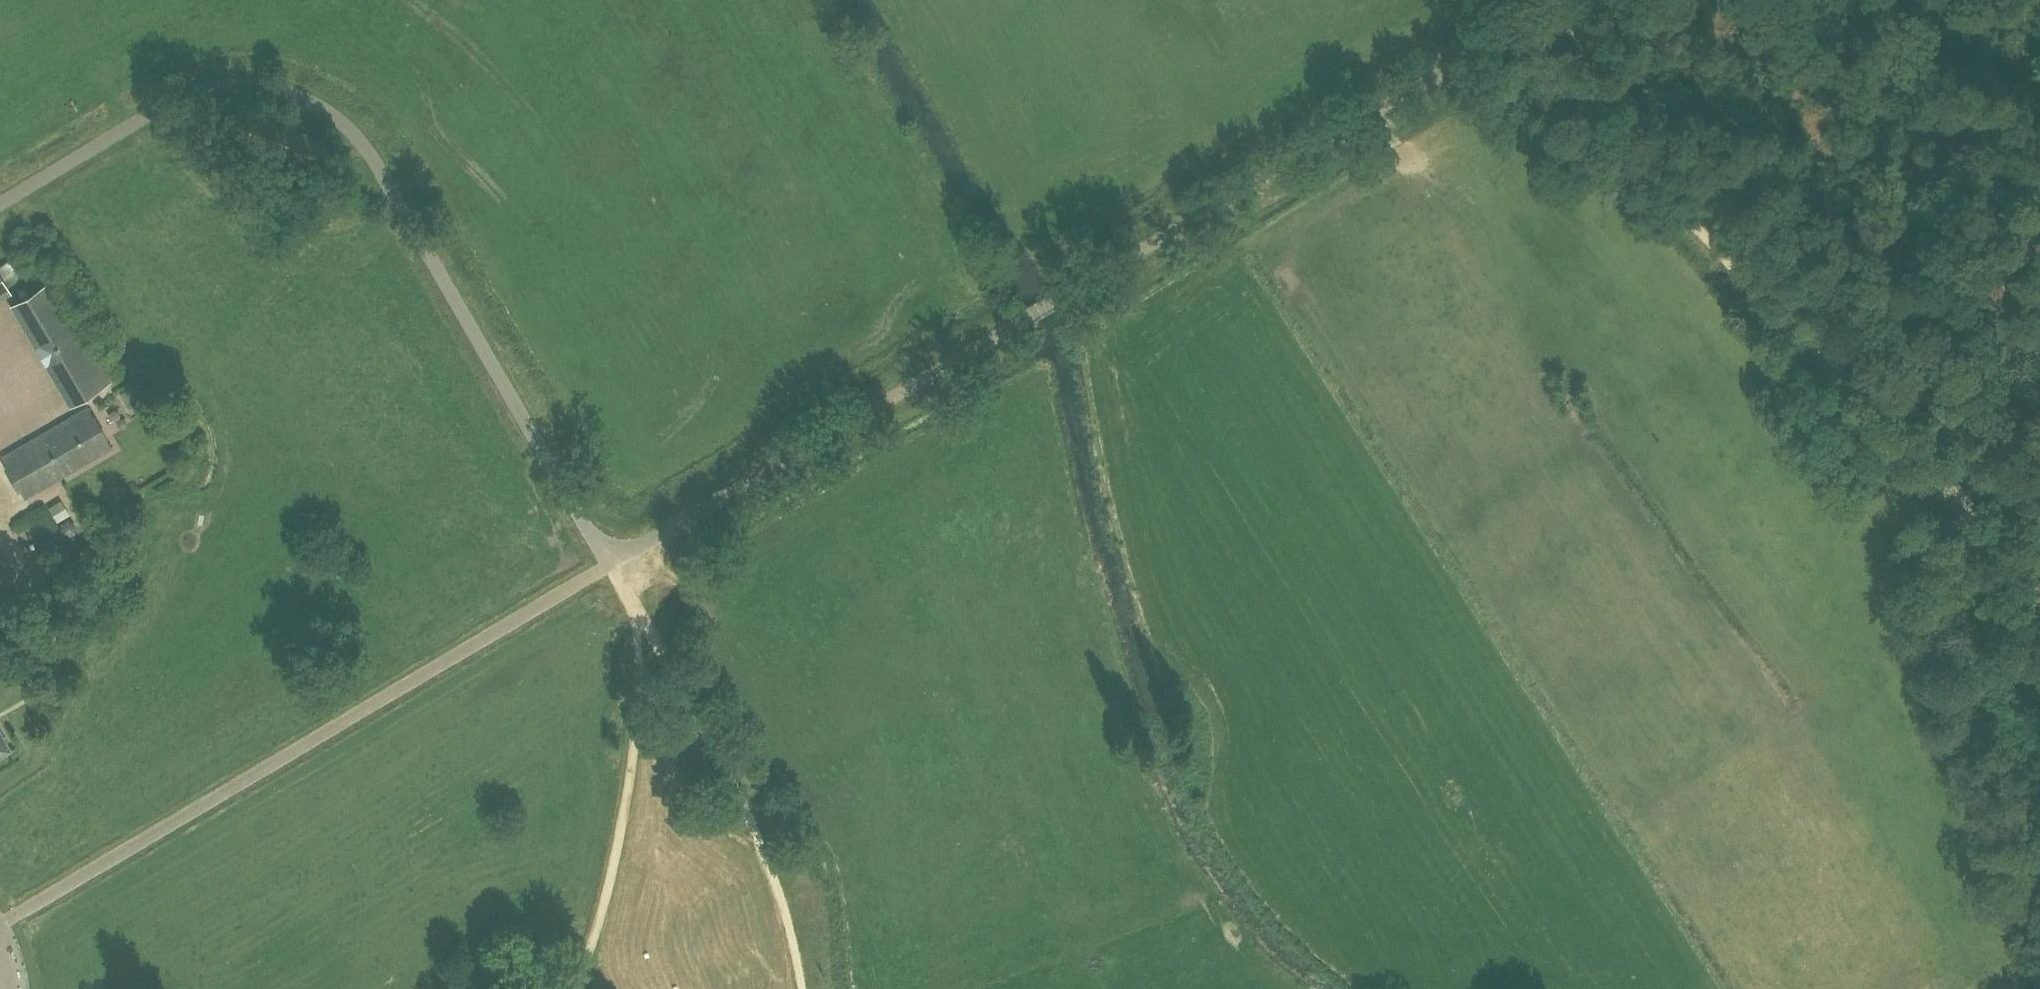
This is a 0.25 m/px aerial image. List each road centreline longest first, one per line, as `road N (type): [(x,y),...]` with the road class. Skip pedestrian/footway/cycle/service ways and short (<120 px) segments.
road 1 (unclassified): [(620,563),(1577,0)]
road 2 (unclassified): [(0,208),(163,98),(247,73),(328,90),(389,147),(620,563)]
road 3 (unclassified): [(0,925),(620,563)]

